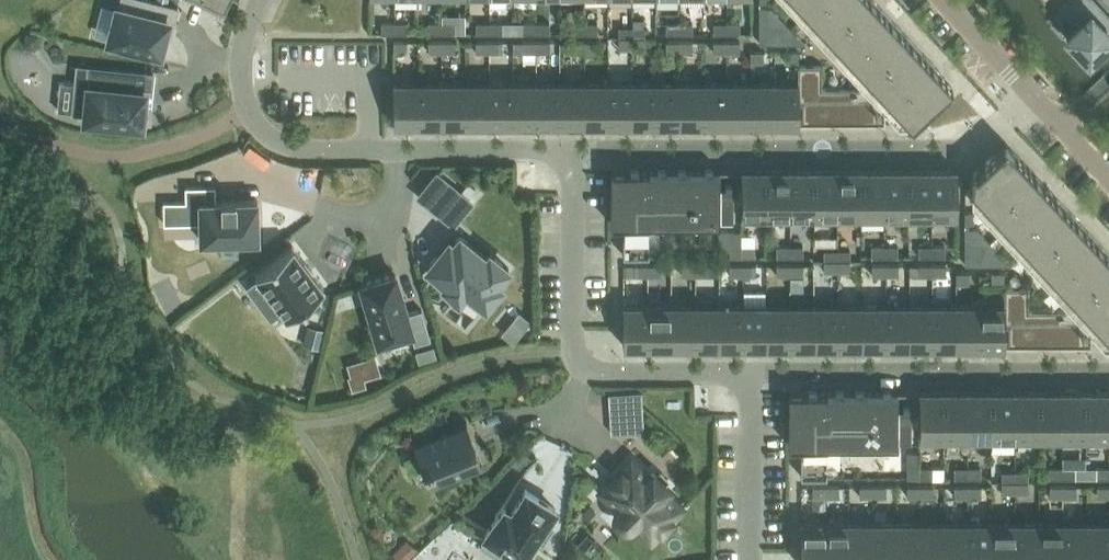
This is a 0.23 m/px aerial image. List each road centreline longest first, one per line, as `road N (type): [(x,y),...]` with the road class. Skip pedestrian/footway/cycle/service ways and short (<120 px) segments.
road 1 (residential): [(262,0),(244,37),(242,82),(259,127),(284,146),(572,154)]
road 2 (residential): [(954,157),(572,154)]
road 3 (residential): [(572,154),(571,333),(588,367),(614,377),(749,378)]
road 4 (residential): [(749,378),(1108,375)]
road 5 (residential): [(749,378),(751,559)]
road 6 (residential): [(943,0),(1060,128)]

